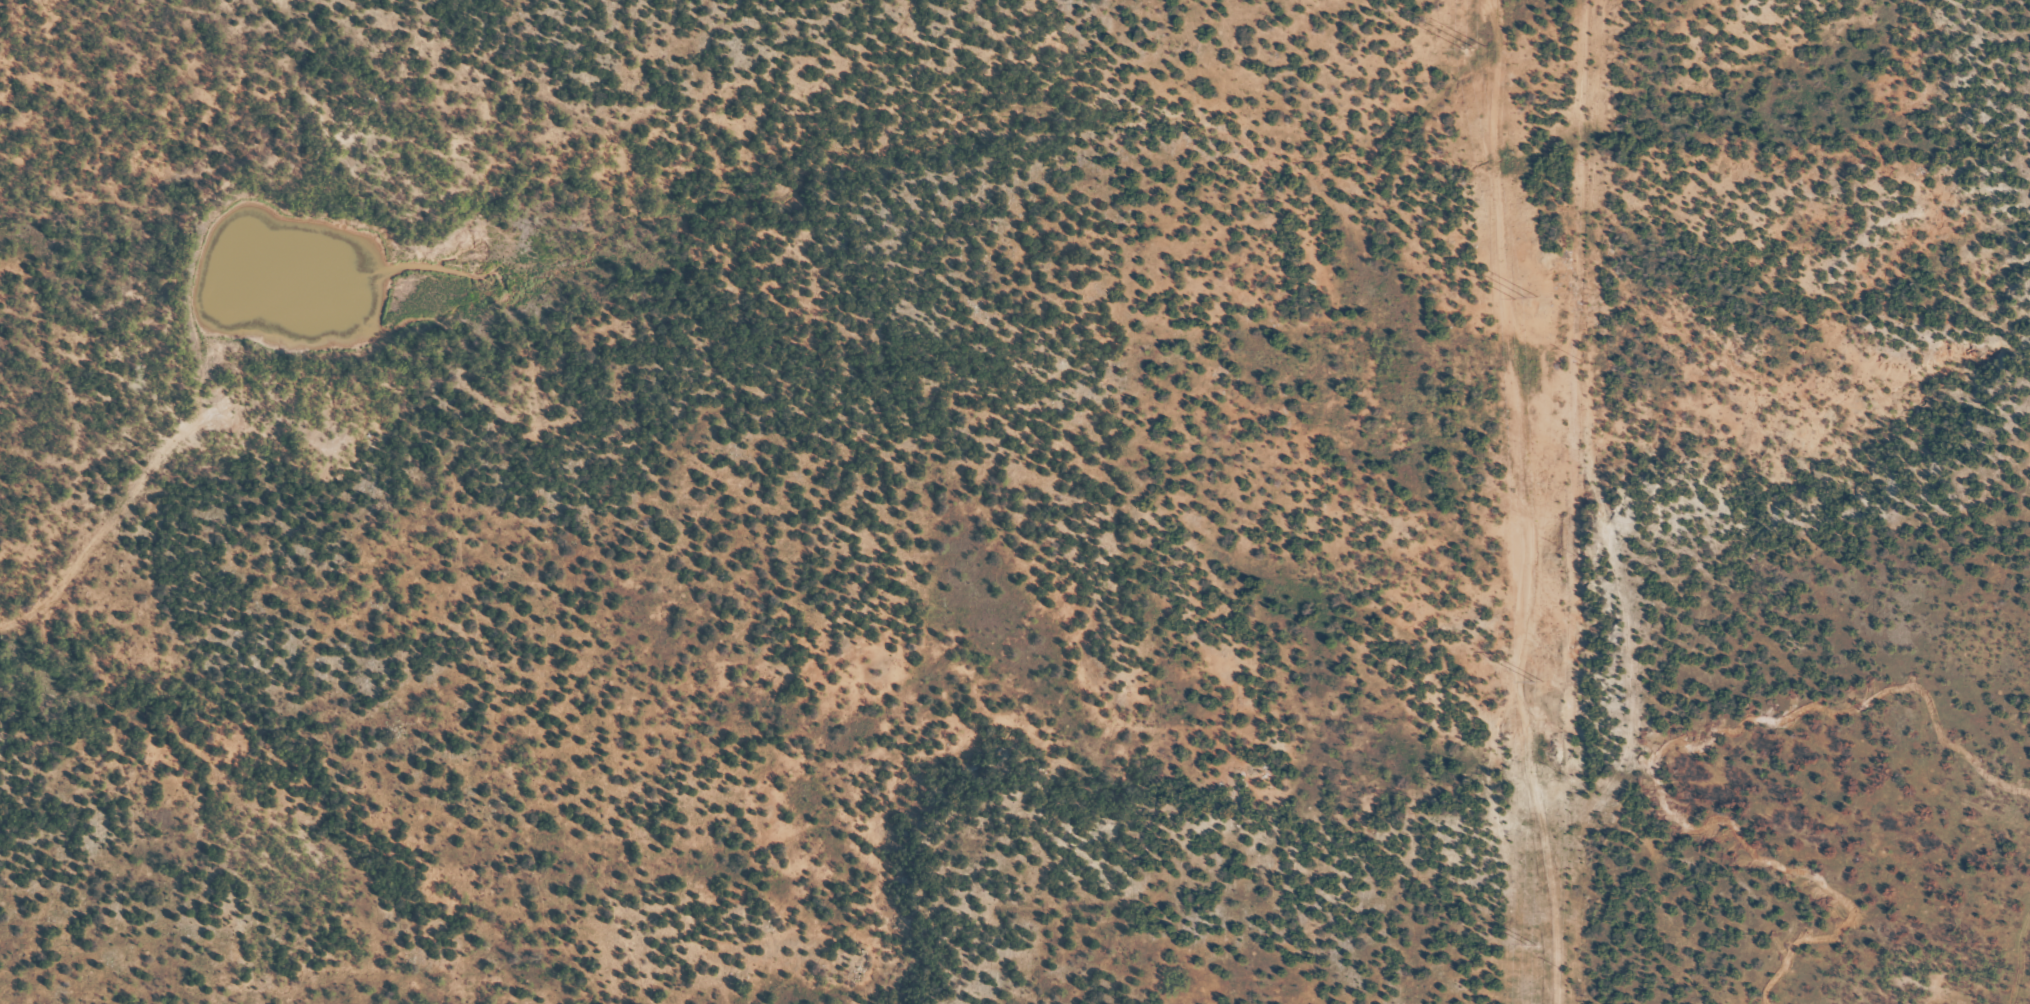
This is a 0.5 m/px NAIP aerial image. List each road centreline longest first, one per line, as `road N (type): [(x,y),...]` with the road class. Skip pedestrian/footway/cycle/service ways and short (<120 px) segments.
road 1 (residential): [(0,632),(164,447)]

